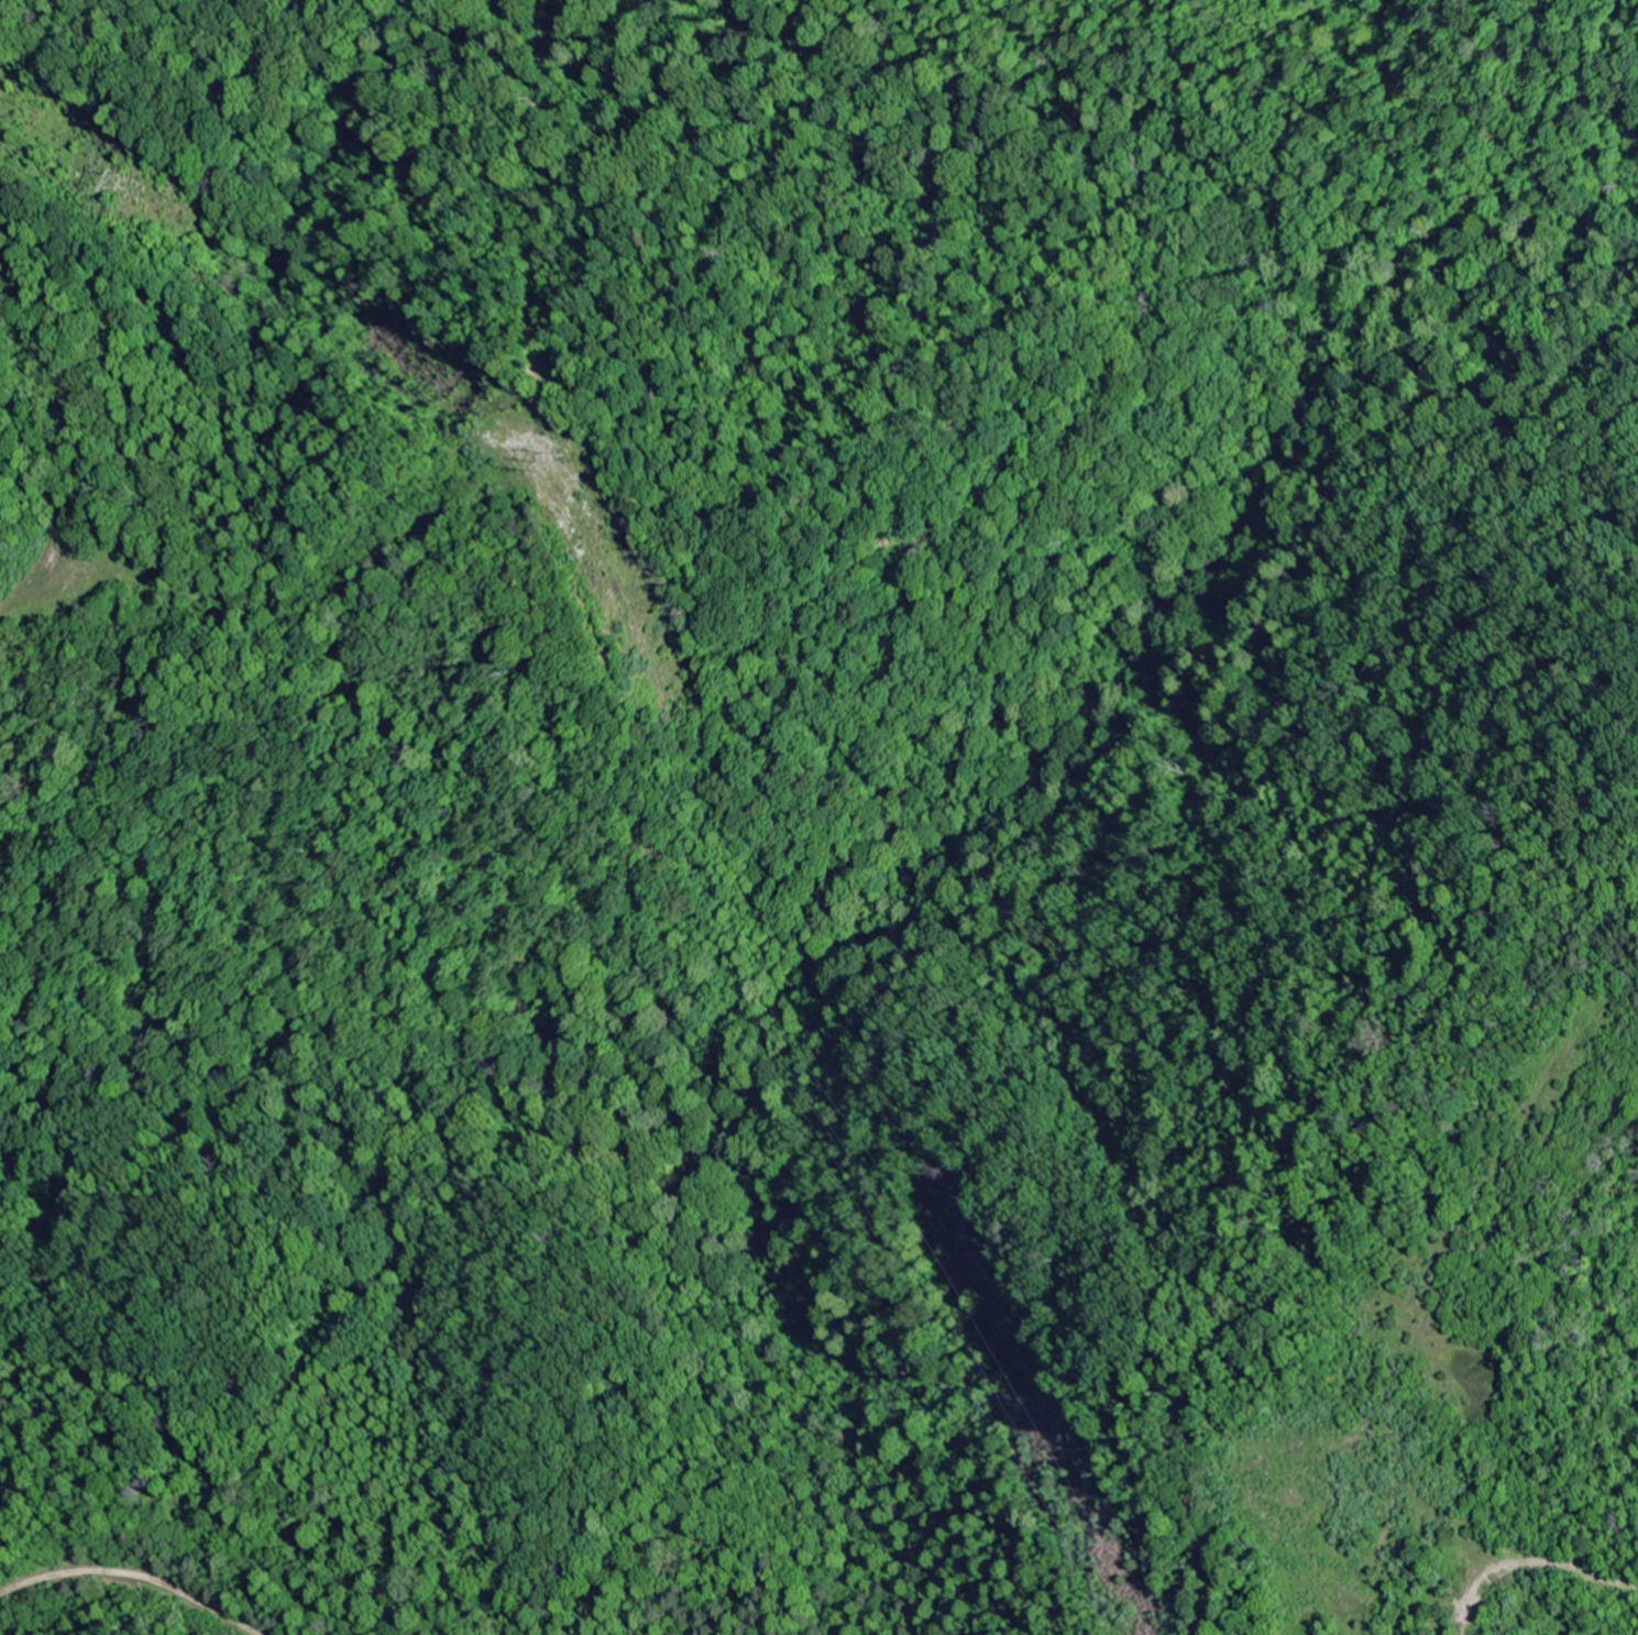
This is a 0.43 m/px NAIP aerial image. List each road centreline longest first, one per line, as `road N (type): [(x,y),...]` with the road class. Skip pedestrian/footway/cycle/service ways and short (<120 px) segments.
road 1 (track): [(236,1634),(122,1514),(0,1456)]

